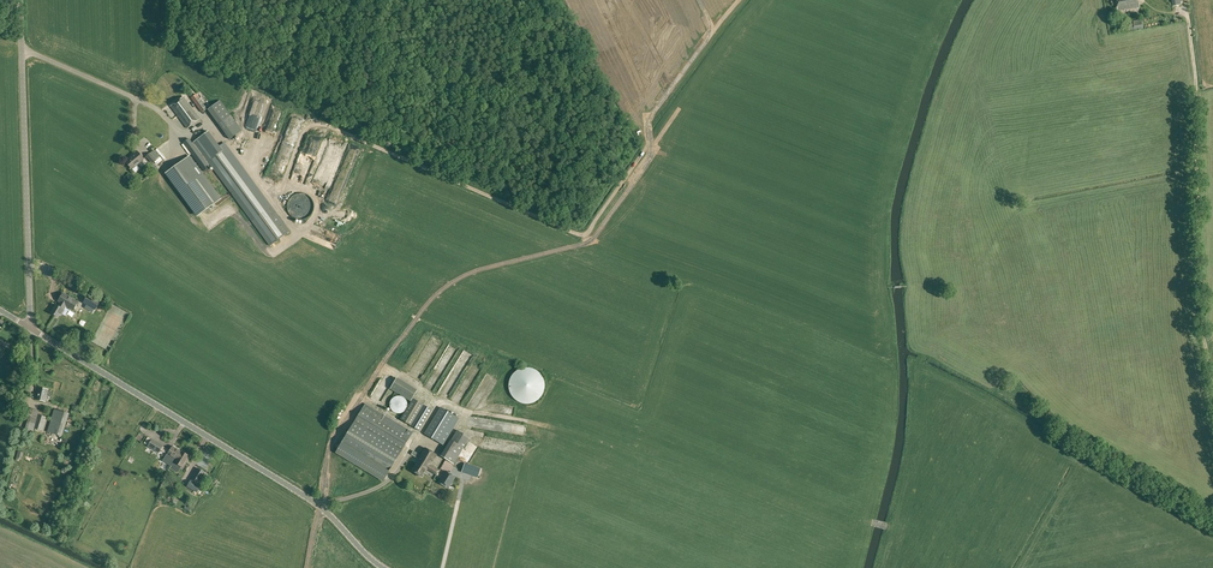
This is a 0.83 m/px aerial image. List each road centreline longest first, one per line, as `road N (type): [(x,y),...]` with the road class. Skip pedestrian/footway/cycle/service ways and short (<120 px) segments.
road 1 (tertiary): [(384,567),(320,504),(31,329)]
road 2 (unclassified): [(31,329),(20,0)]

